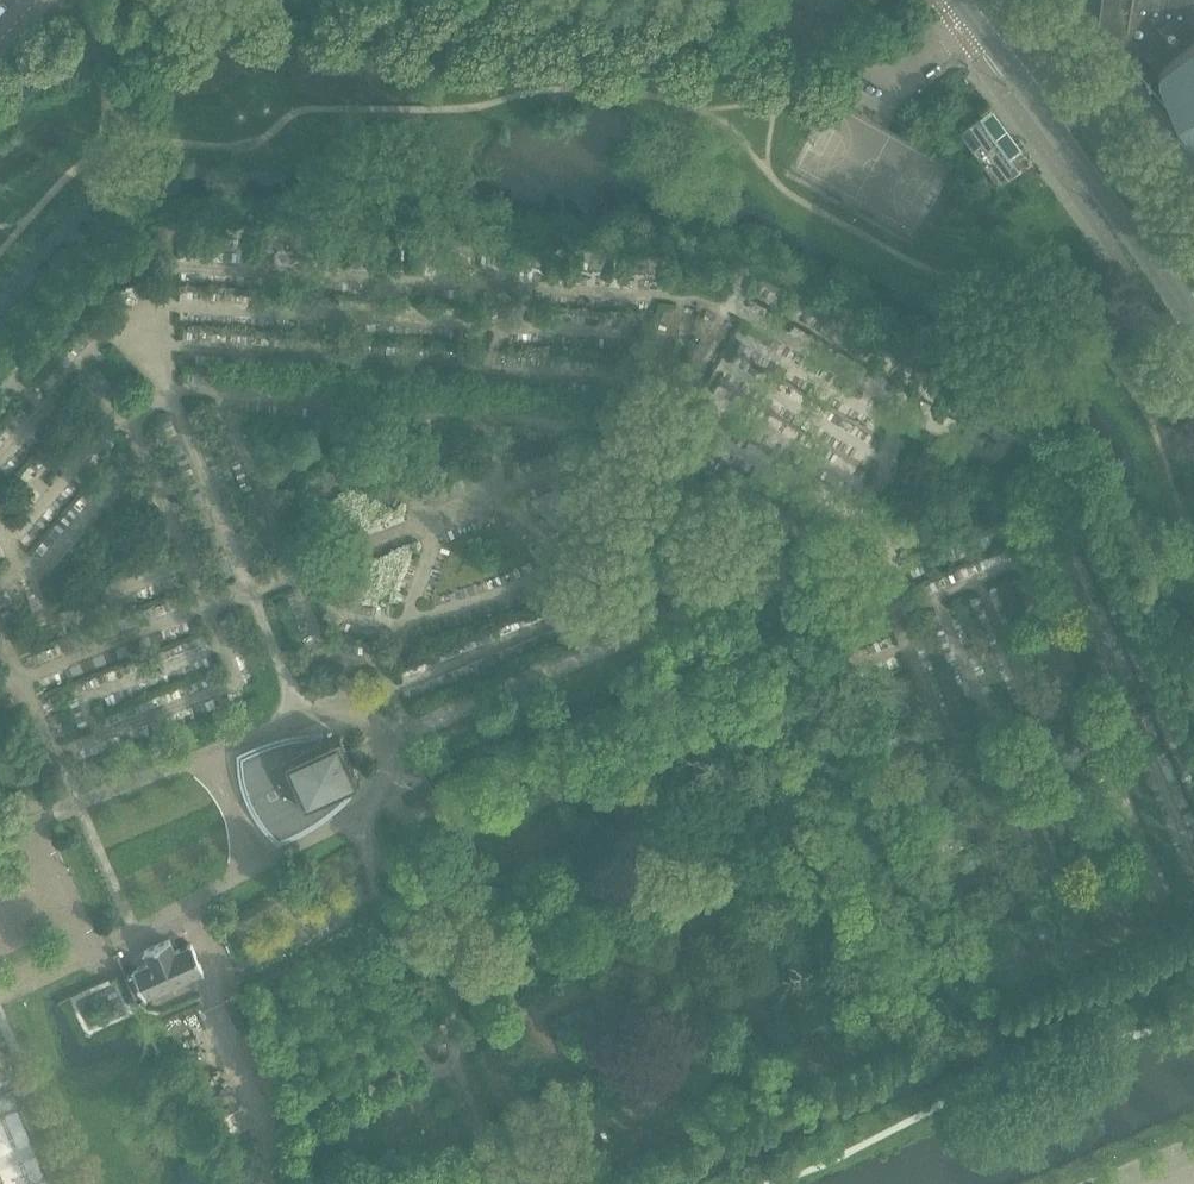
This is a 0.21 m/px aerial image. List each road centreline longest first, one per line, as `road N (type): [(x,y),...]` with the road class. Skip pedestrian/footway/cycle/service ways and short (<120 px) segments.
road 1 (track): [(47,813),(322,703),(377,706),(405,750),(394,785),(363,809),(109,943)]
road 2 (secondary): [(979,14),(1019,88),(1193,330)]
road 3 (residential): [(637,26),(800,42),(892,76),(979,14)]
road 4 (secondary): [(1193,264),(1043,75),(979,14)]
road 5 (track): [(79,800),(134,931)]
road 6 (track): [(260,861),(206,750)]

